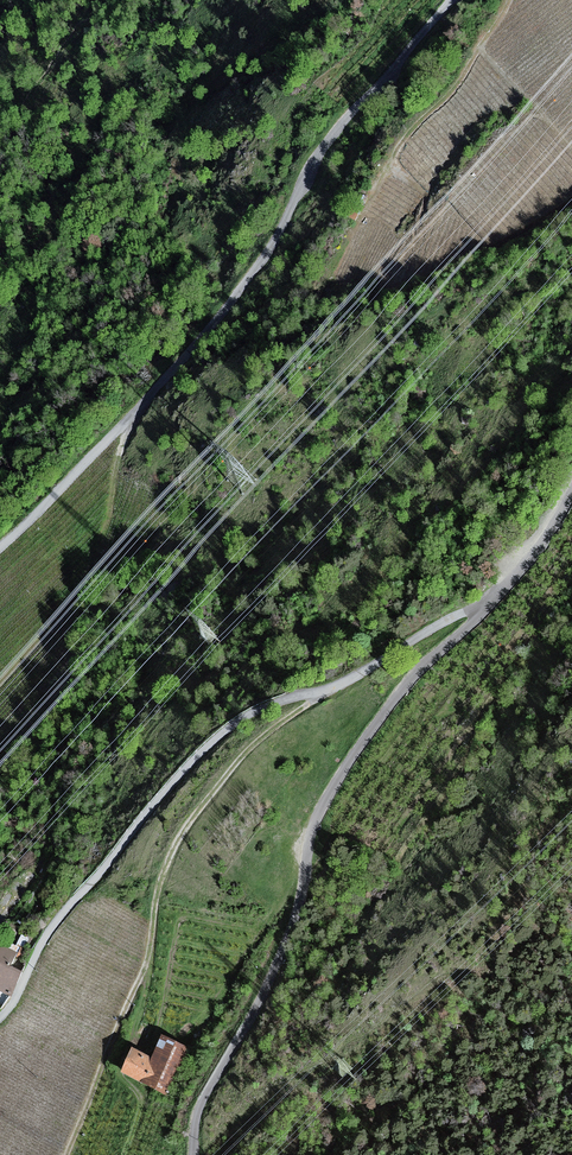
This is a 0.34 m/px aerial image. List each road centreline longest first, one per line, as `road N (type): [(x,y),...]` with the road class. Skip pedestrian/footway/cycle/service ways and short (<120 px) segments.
road 1 (track): [(449,0),(306,164),(246,277),(162,379),(0,544)]
road 2 (unclassified): [(479,611),(452,616),(351,679),(229,725),(50,926),(0,1016)]
road 3 (unclassified): [(188,1154),(197,1101),(244,1023),(291,916),(309,824),(325,790),(405,684),(479,611)]
road 4 (unclassified): [(479,611),(546,531),(571,480)]

